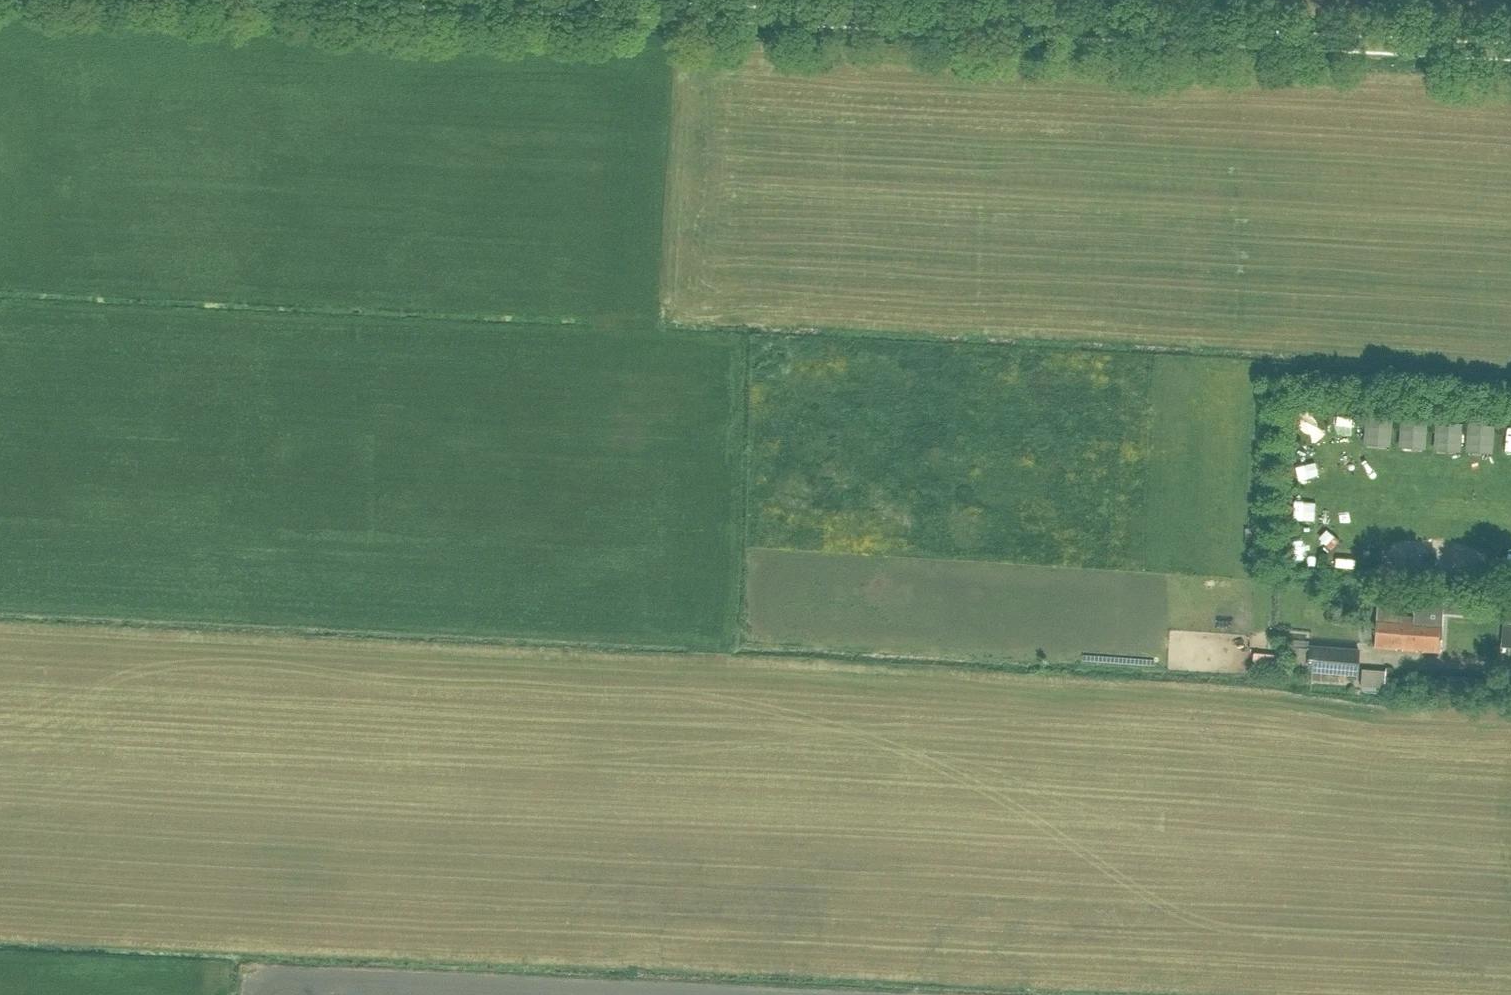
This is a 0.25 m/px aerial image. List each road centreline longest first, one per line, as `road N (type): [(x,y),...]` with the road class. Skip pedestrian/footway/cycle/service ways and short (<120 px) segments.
road 1 (unclassified): [(1510,51),(492,0)]

